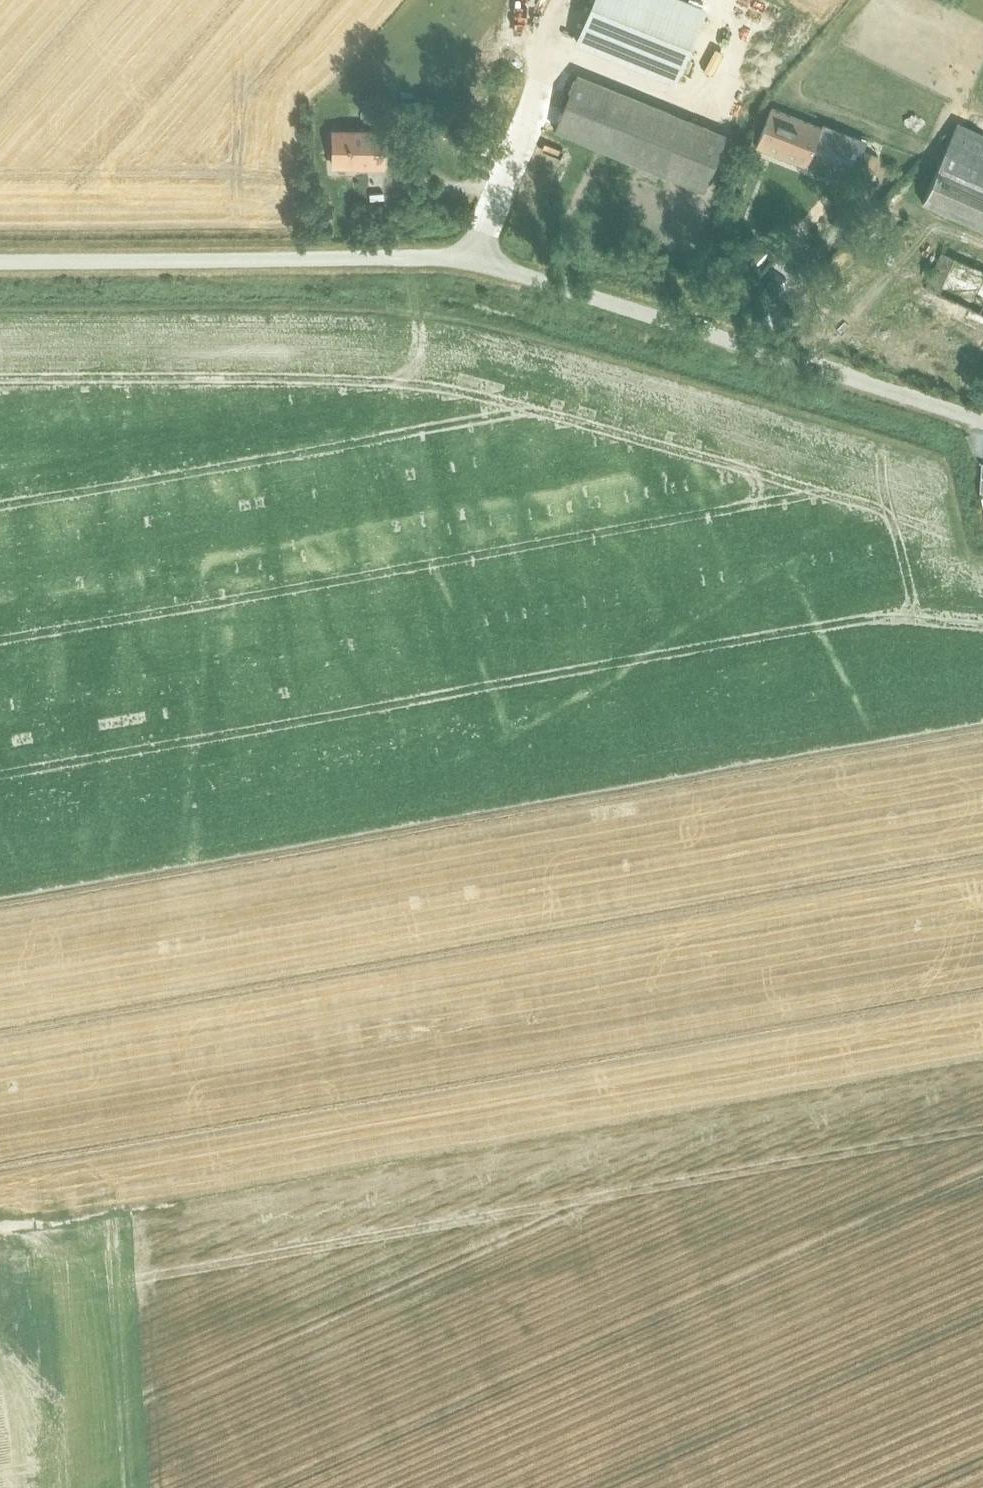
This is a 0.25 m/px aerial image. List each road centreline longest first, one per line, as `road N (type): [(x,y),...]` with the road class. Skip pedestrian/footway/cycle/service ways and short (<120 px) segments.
road 1 (unclassified): [(0,262),(434,258),(499,269),(982,420)]
road 2 (track): [(0,1224),(26,1223),(38,1487)]

